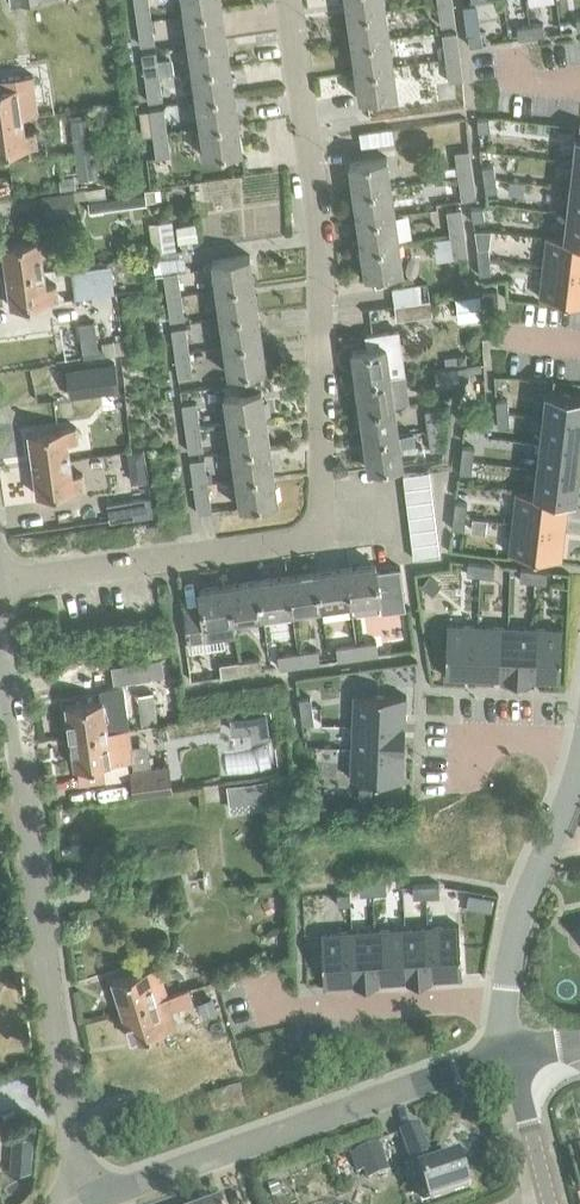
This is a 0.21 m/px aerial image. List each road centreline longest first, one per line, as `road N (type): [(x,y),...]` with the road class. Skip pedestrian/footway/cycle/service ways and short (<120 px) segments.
road 1 (residential): [(286,0),(305,134),(323,464),(323,509),(313,528),(299,537),(0,580)]
road 2 (residential): [(82,1203),(0,610)]
road 3 (unclassified): [(91,1203),(509,1058)]
road 4 (residential): [(259,975),(272,1010),(504,1004)]
road 5 (residential): [(579,759),(525,894),(504,1004)]
road 6 (residential): [(464,790),(465,738),(579,743)]
road 7 (tertiary): [(548,1203),(509,1058)]

